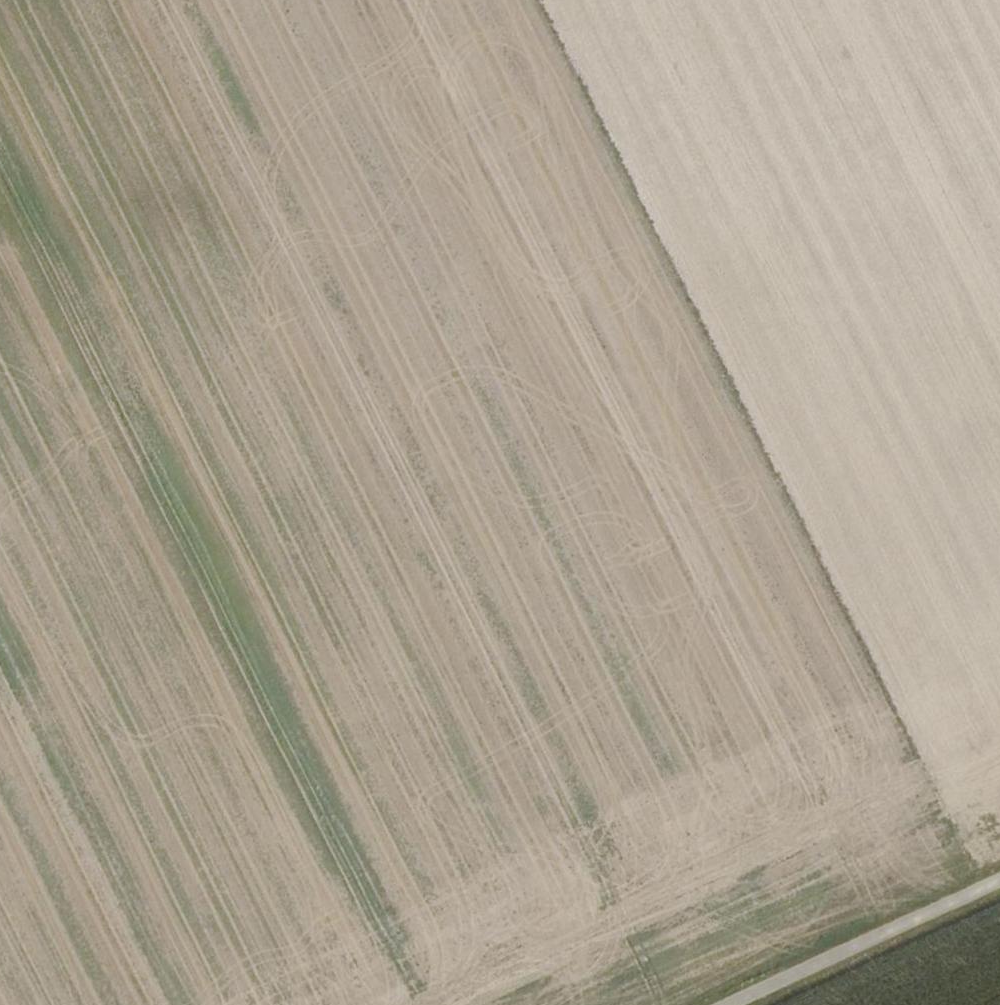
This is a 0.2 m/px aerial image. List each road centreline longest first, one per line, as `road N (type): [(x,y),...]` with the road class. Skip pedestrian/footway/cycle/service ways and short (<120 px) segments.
road 1 (unclassified): [(741,1004),(999,884)]

